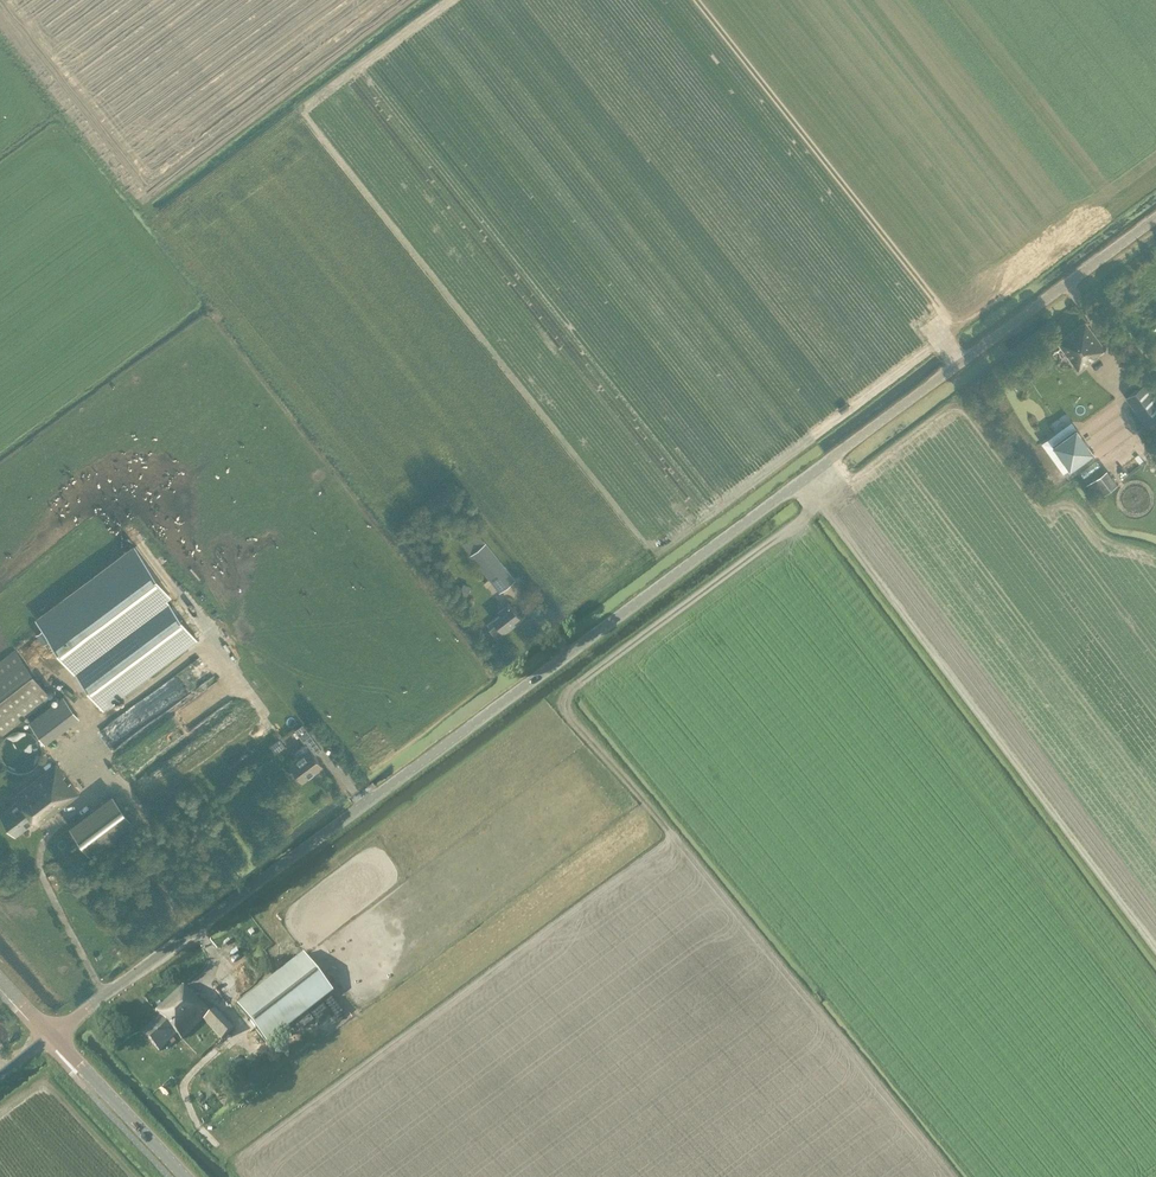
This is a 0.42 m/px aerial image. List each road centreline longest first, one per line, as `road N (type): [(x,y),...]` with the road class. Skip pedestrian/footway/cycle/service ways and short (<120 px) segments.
road 1 (unclassified): [(52,1032),(1155,222)]
road 2 (track): [(1155,948),(803,482)]
road 3 (tertiary): [(187,1176),(52,1032)]

